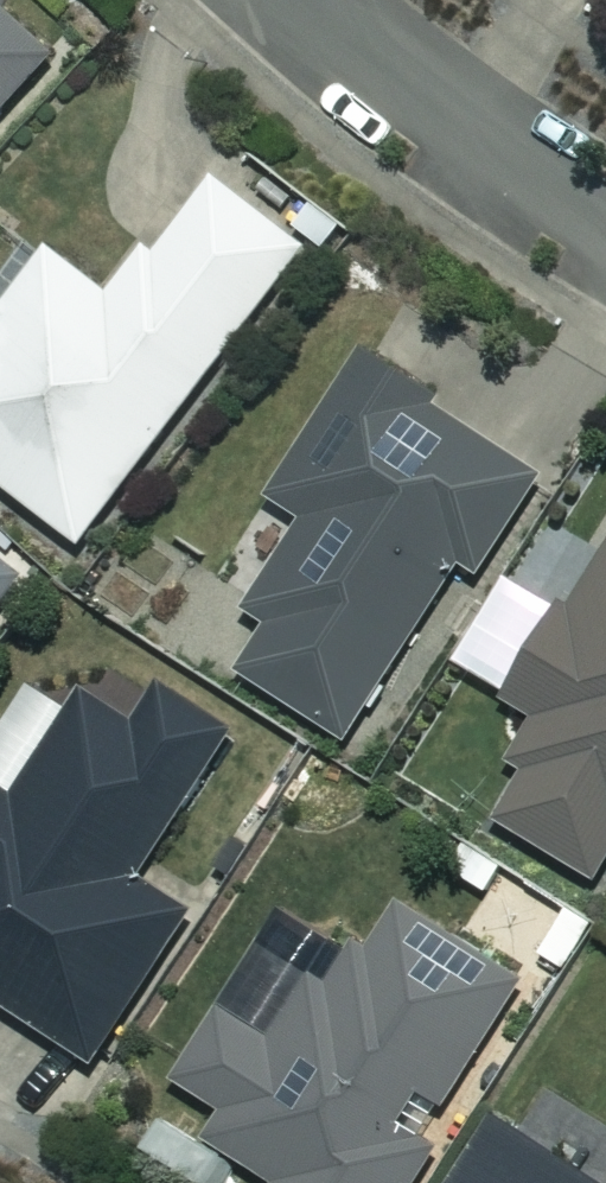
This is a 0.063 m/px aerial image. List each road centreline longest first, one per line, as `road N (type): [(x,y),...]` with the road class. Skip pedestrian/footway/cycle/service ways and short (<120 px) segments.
road 1 (residential): [(308,0),(406,82),(605,225)]

